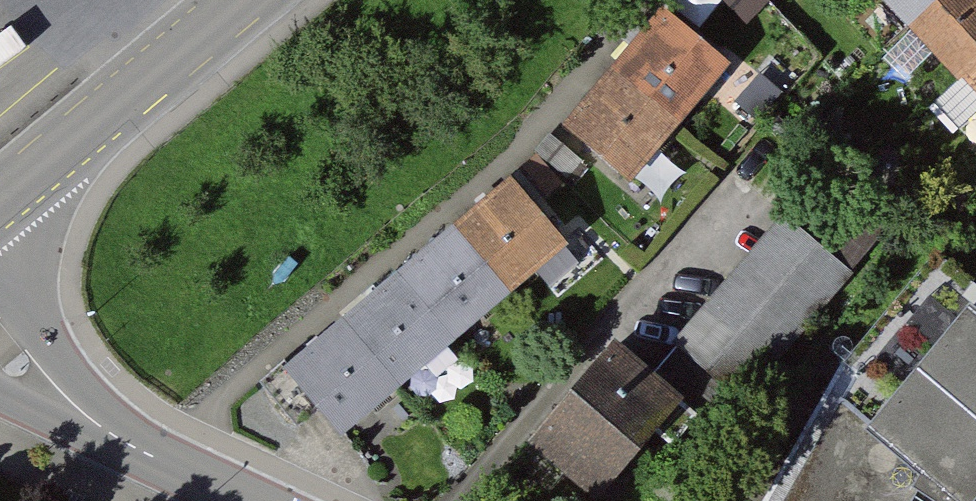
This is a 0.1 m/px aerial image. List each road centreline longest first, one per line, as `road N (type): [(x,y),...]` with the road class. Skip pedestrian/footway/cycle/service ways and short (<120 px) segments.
road 1 (secondary): [(246,0),(0,206)]
road 2 (residential): [(0,342),(113,437),(245,500)]

